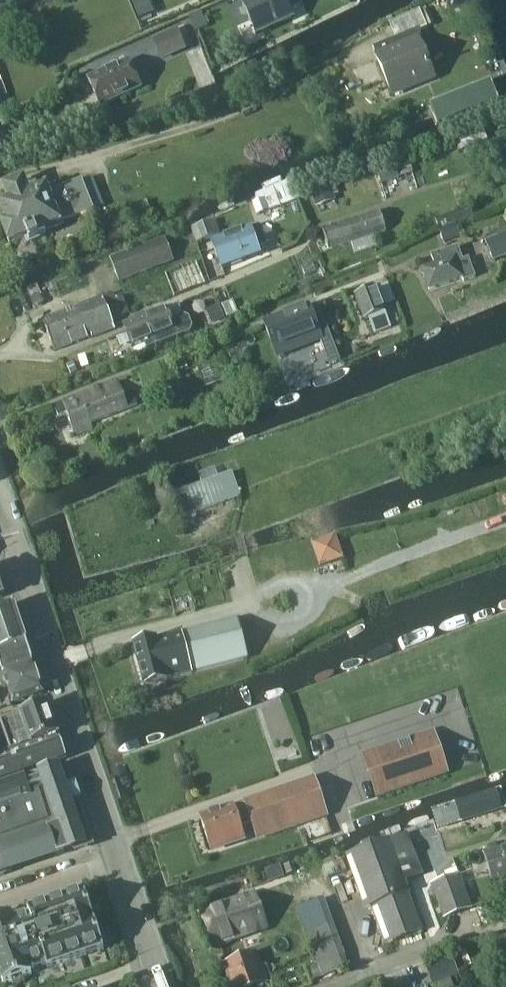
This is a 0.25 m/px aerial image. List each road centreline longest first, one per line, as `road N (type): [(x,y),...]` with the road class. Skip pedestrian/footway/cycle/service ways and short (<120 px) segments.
road 1 (tertiary): [(119,860),(0,505)]
road 2 (tertiary): [(161,986),(119,860)]
road 3 (residential): [(0,900),(119,860)]

